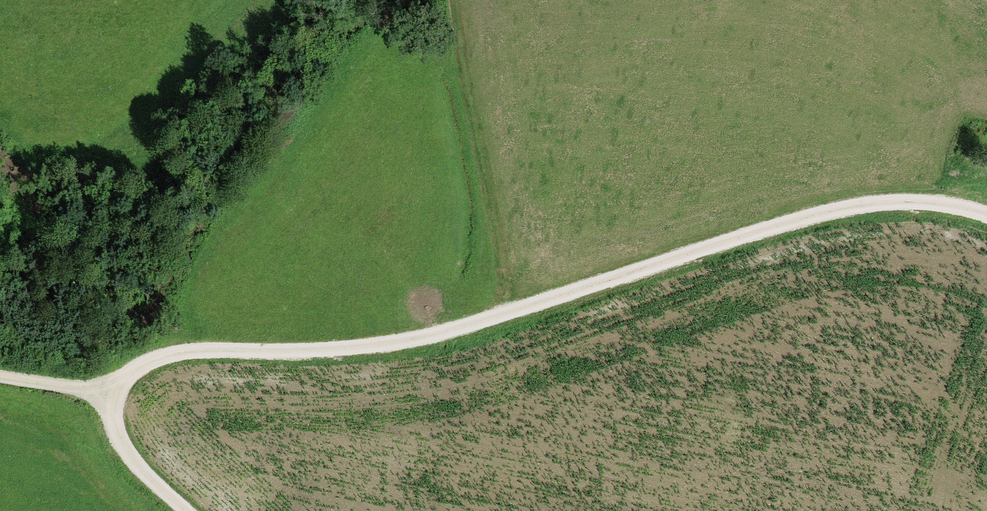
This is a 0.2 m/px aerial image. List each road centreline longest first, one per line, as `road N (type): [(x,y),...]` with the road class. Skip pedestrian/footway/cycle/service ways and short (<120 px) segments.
road 1 (track): [(986,217),(927,202),(863,199),(432,338),(331,351),(135,357),(110,374),(103,393),(0,379)]
road 2 (track): [(513,312),(440,0)]
road 3 (track): [(103,393),(124,455),(178,510)]

